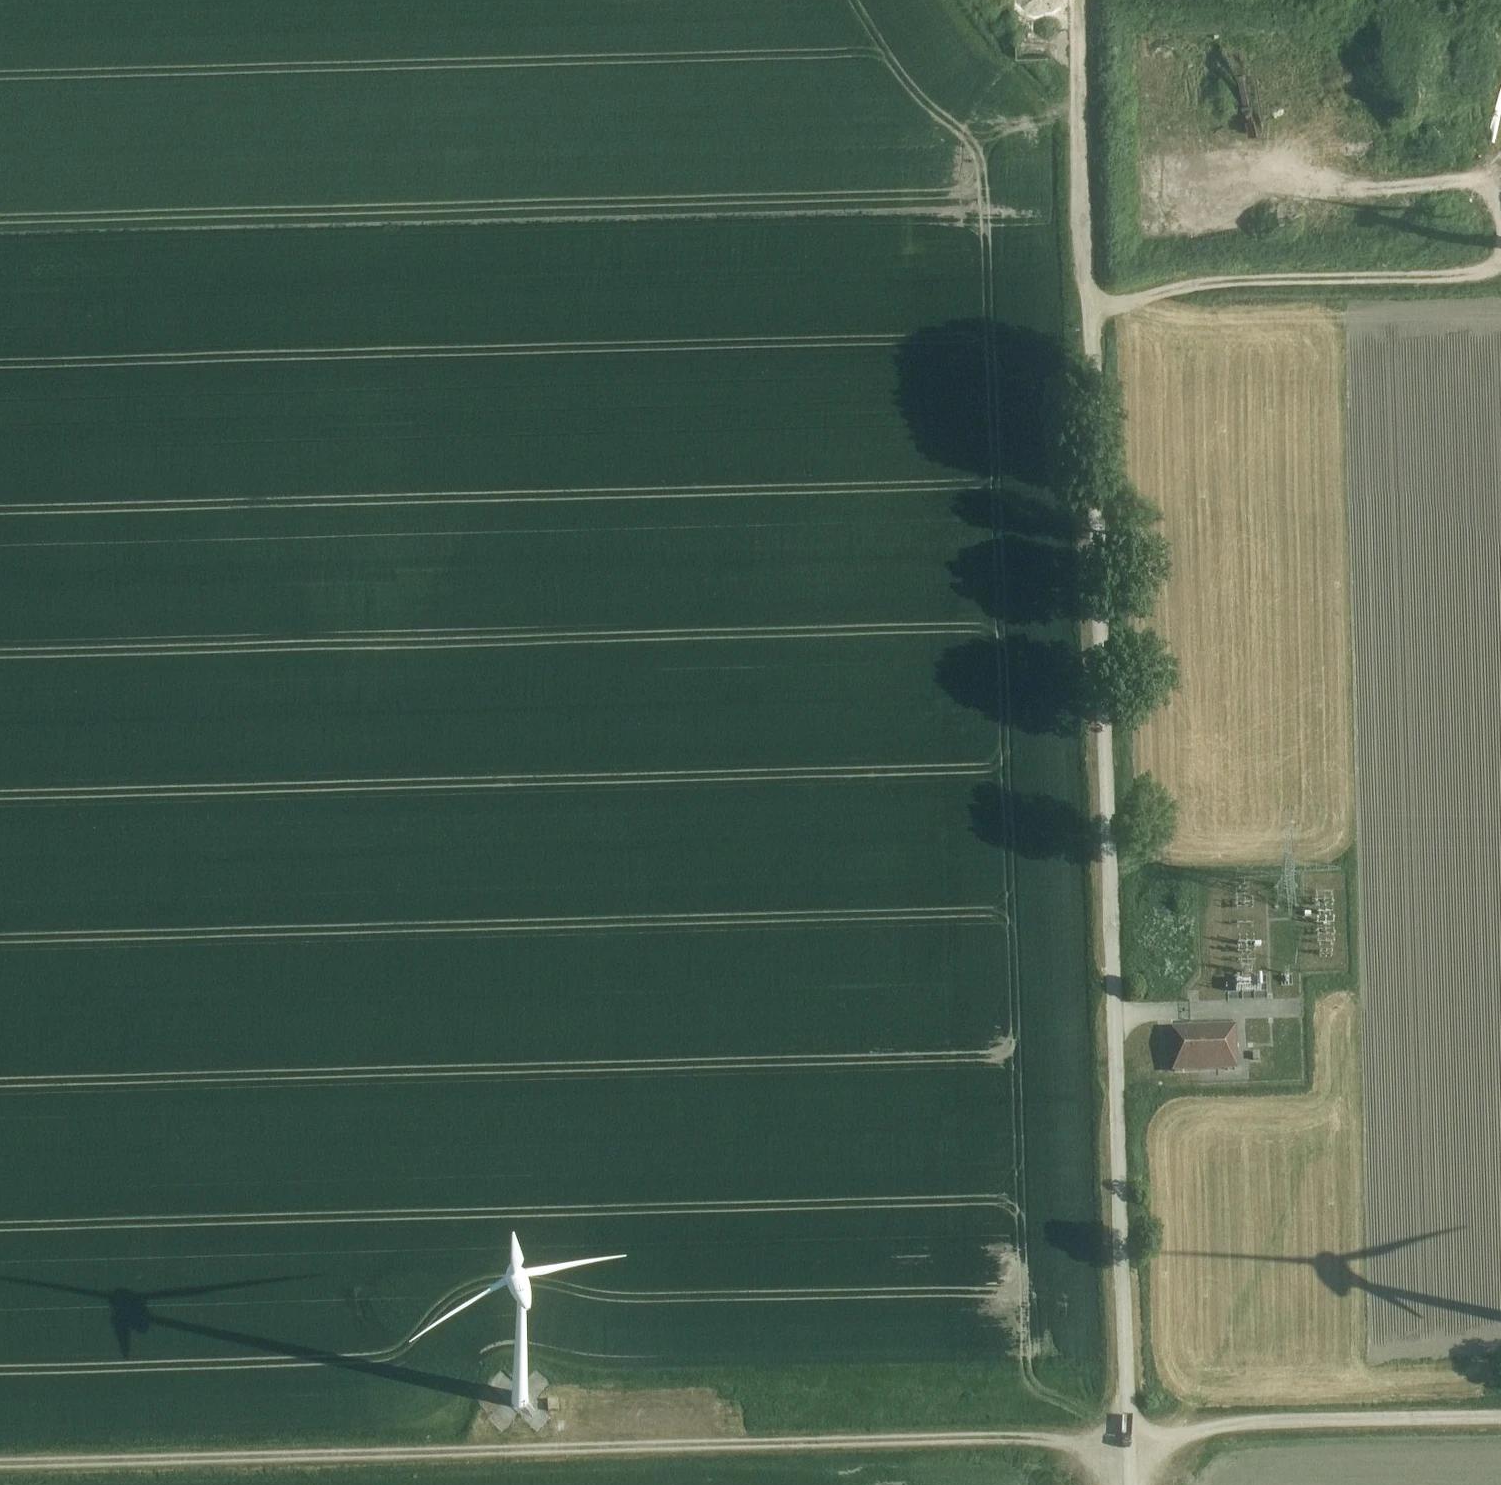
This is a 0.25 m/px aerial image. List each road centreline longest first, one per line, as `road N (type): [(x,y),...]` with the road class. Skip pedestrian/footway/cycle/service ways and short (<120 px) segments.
road 1 (unclassified): [(1131,1484),(1094,321),(1075,0)]
road 2 (track): [(1129,1443),(0,1472)]
road 3 (track): [(1128,1424),(1500,1417)]

